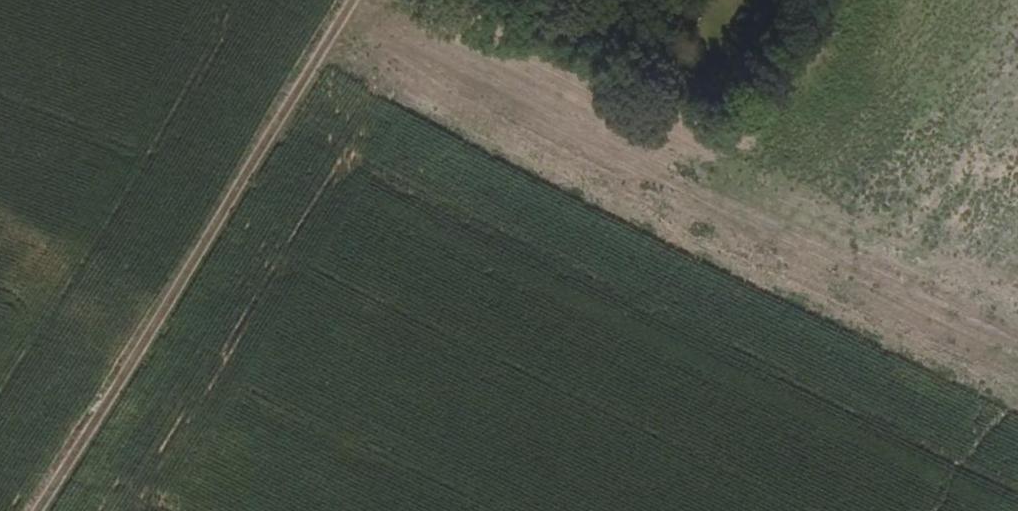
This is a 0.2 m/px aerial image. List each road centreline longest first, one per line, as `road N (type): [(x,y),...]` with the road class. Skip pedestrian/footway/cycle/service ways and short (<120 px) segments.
road 1 (track): [(24,510),(344,0)]

